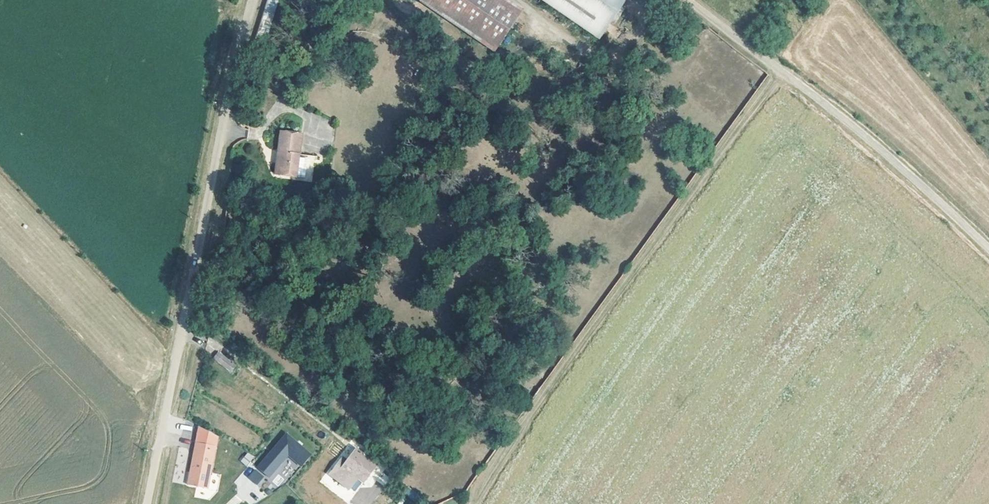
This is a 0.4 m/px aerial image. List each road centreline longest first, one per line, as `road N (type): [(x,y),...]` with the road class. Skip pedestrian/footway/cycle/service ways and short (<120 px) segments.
road 1 (residential): [(147,503),(255,0)]
road 2 (track): [(988,250),(865,136),(760,55)]

